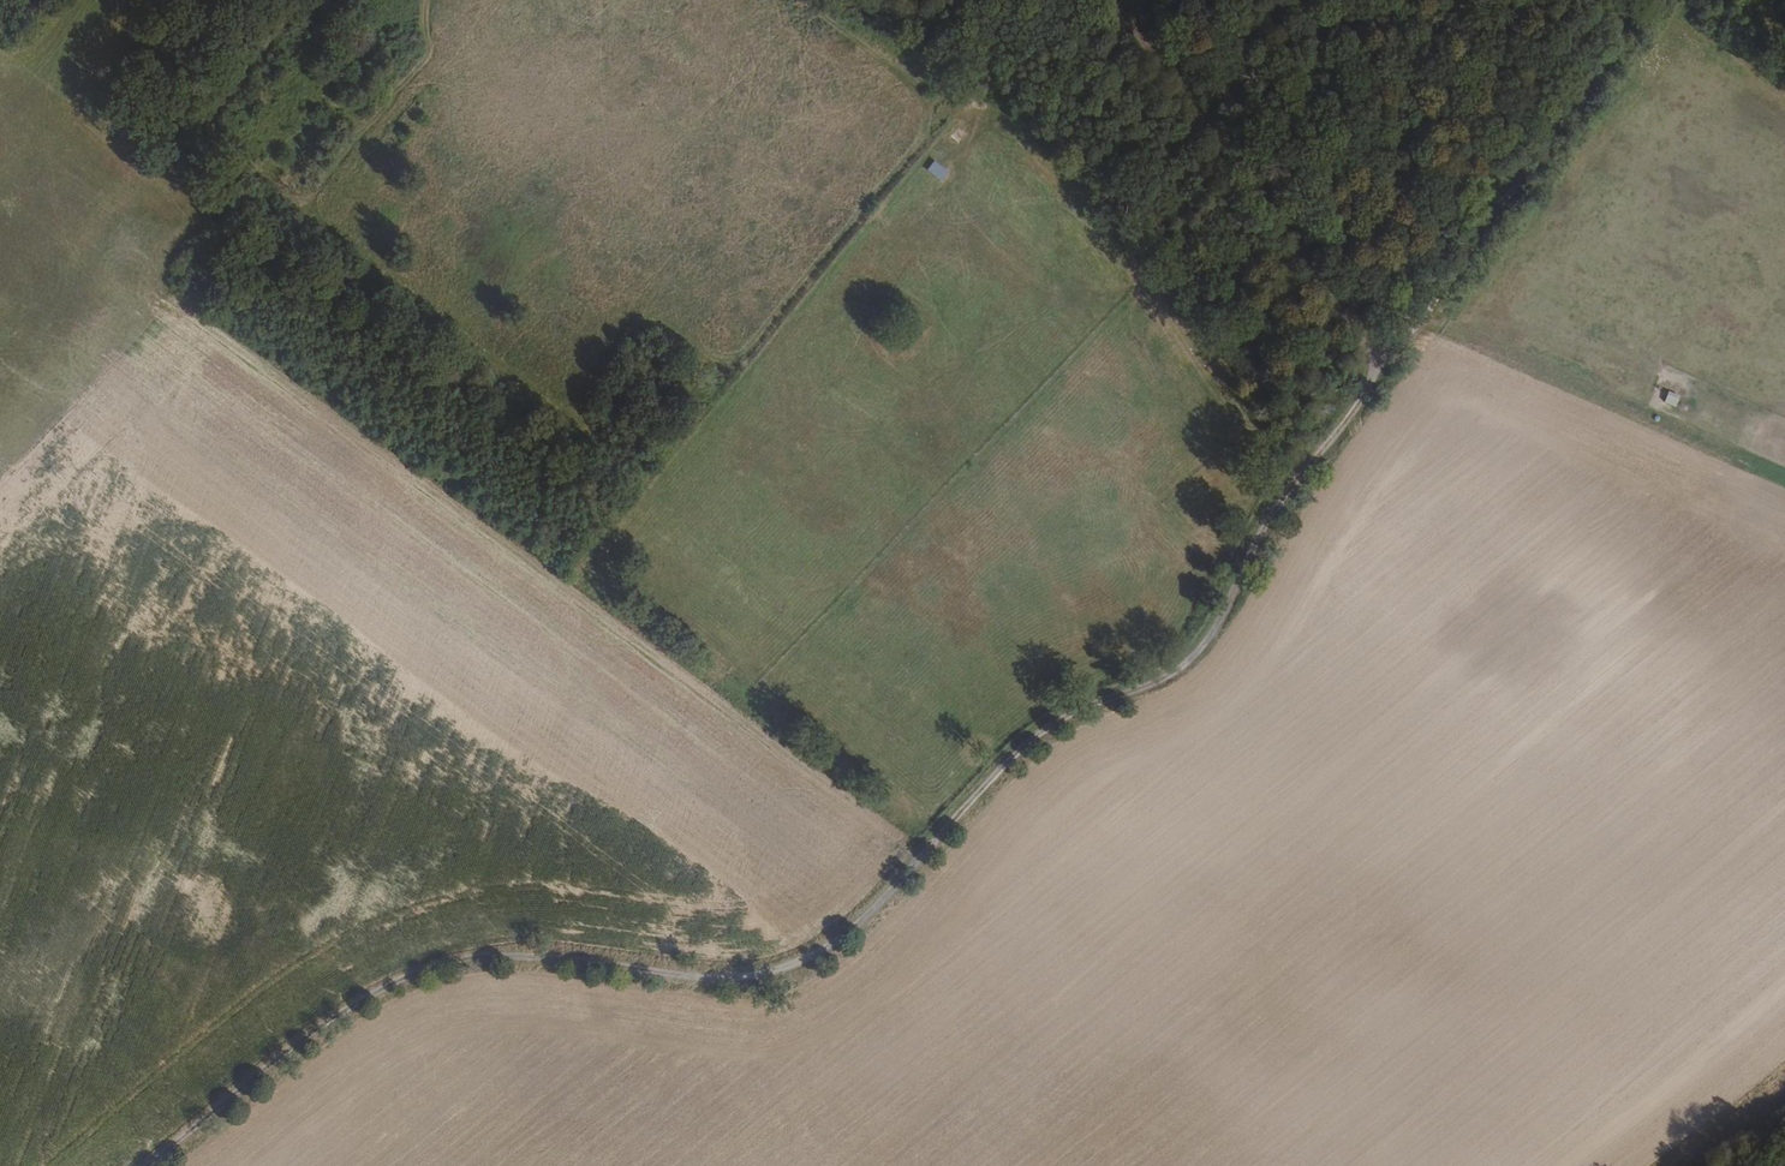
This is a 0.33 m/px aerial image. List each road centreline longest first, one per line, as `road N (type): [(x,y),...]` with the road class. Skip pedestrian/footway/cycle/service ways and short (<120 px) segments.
road 1 (track): [(1117,0),(1385,367),(1184,678),(1047,734),(872,925),(801,972),(735,986),(514,957),(396,984),(260,1068),(153,1165)]
road 2 (track): [(1385,367),(1669,0)]

